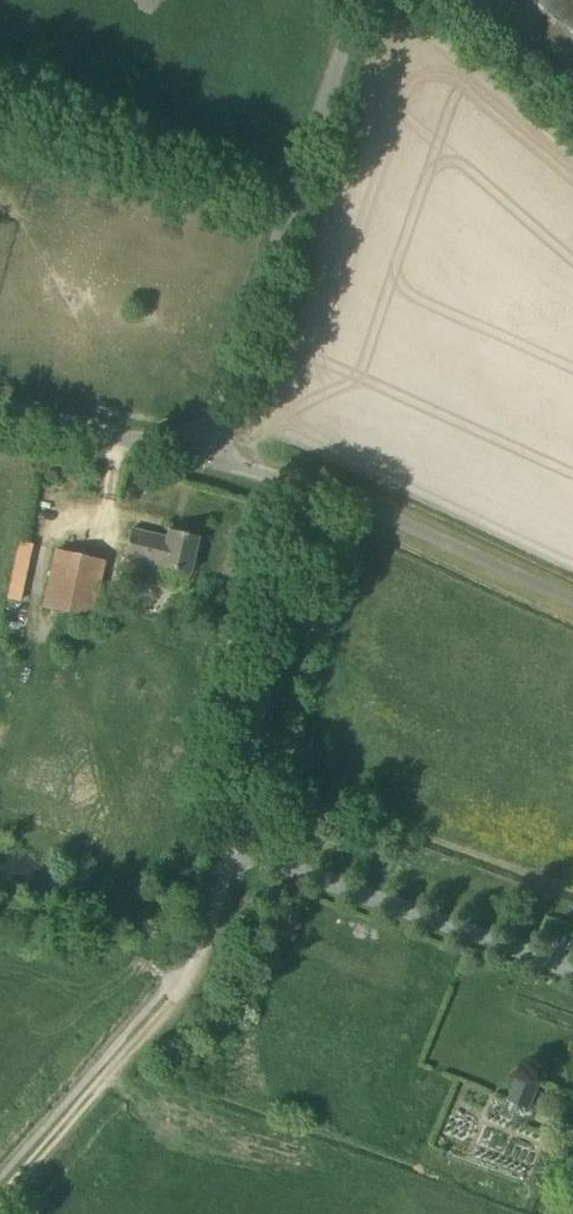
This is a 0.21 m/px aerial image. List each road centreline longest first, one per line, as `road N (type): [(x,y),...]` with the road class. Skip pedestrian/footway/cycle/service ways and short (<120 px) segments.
road 1 (unclassified): [(191,966),(221,900),(317,487)]
road 2 (unclassified): [(197,458),(357,0)]
road 3 (track): [(0,1203),(177,999),(191,966)]
road 4 (unclassified): [(572,603),(317,487)]
road 5 (unclassified): [(197,458),(0,407)]
road 6 (unclassified): [(317,487),(197,458)]

